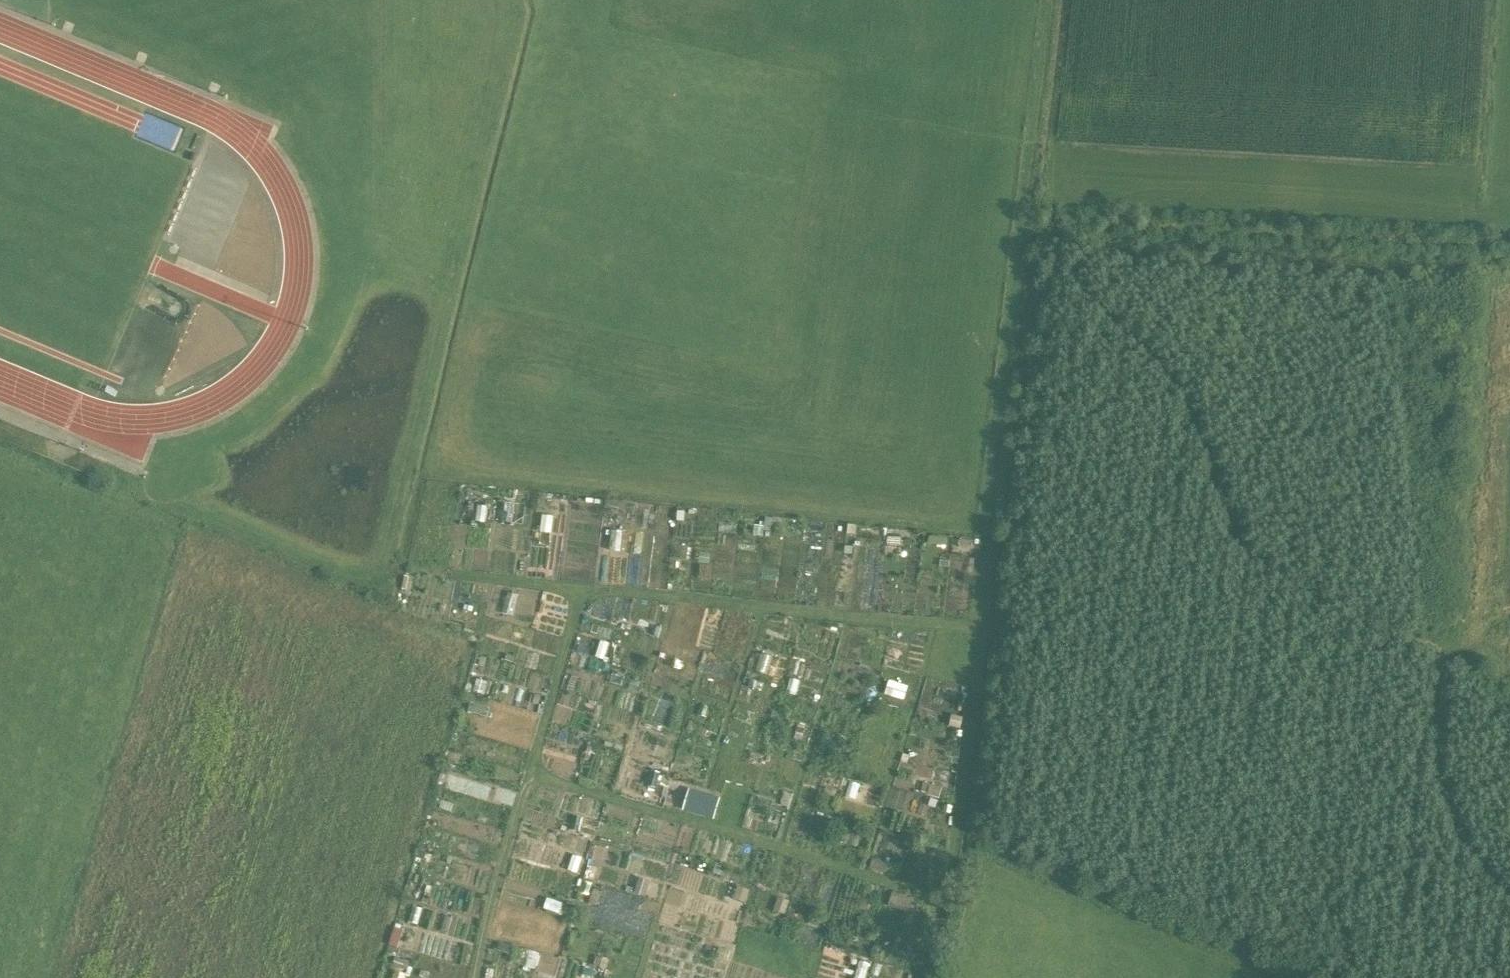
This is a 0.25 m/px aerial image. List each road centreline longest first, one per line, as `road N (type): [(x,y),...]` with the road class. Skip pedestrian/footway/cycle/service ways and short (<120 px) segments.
road 1 (track): [(1062,0),(1002,539)]
road 2 (track): [(1509,893),(1455,818),(1441,765),(1443,662),(1500,597)]

